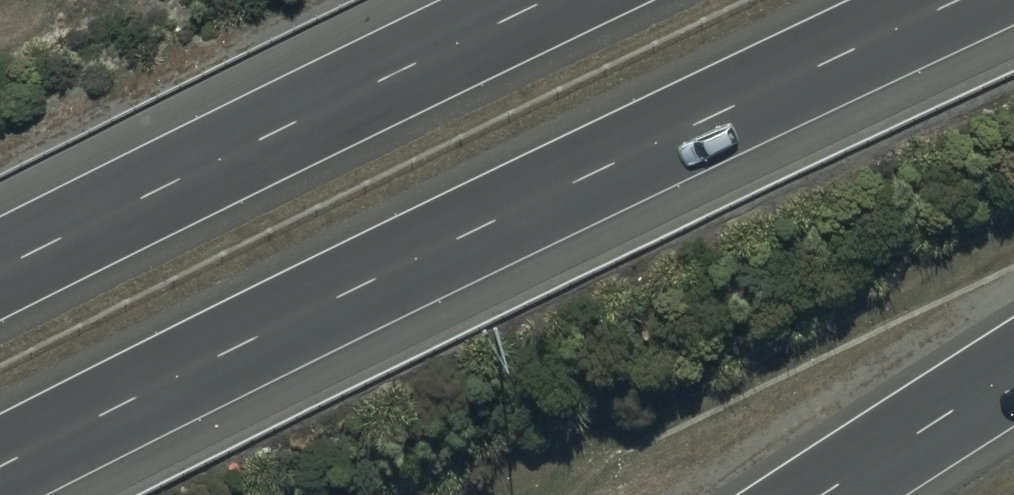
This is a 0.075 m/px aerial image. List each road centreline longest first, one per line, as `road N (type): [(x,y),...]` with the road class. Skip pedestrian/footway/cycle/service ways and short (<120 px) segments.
road 1 (motorway): [(967,0),(496,222),(0,471)]
road 2 (motorway): [(0,270),(552,0)]
road 3 (motorway): [(1013,375),(826,494)]

